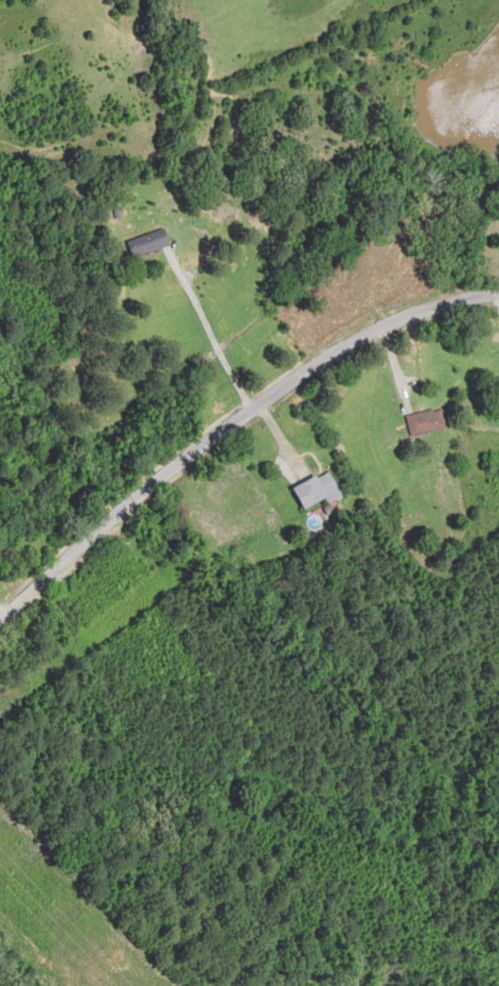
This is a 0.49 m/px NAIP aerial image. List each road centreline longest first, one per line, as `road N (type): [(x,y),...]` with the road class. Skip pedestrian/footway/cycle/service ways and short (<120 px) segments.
road 1 (residential): [(0,645),(268,382),(412,315),(498,294)]

